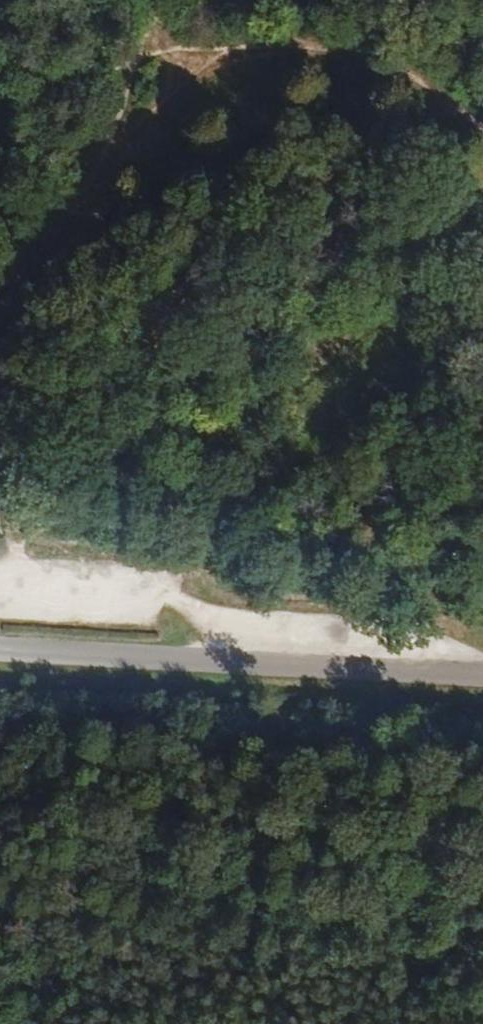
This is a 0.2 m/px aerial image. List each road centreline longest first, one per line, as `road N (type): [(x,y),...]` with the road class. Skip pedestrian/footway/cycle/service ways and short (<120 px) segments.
road 1 (unclassified): [(482,680),(0,653)]

